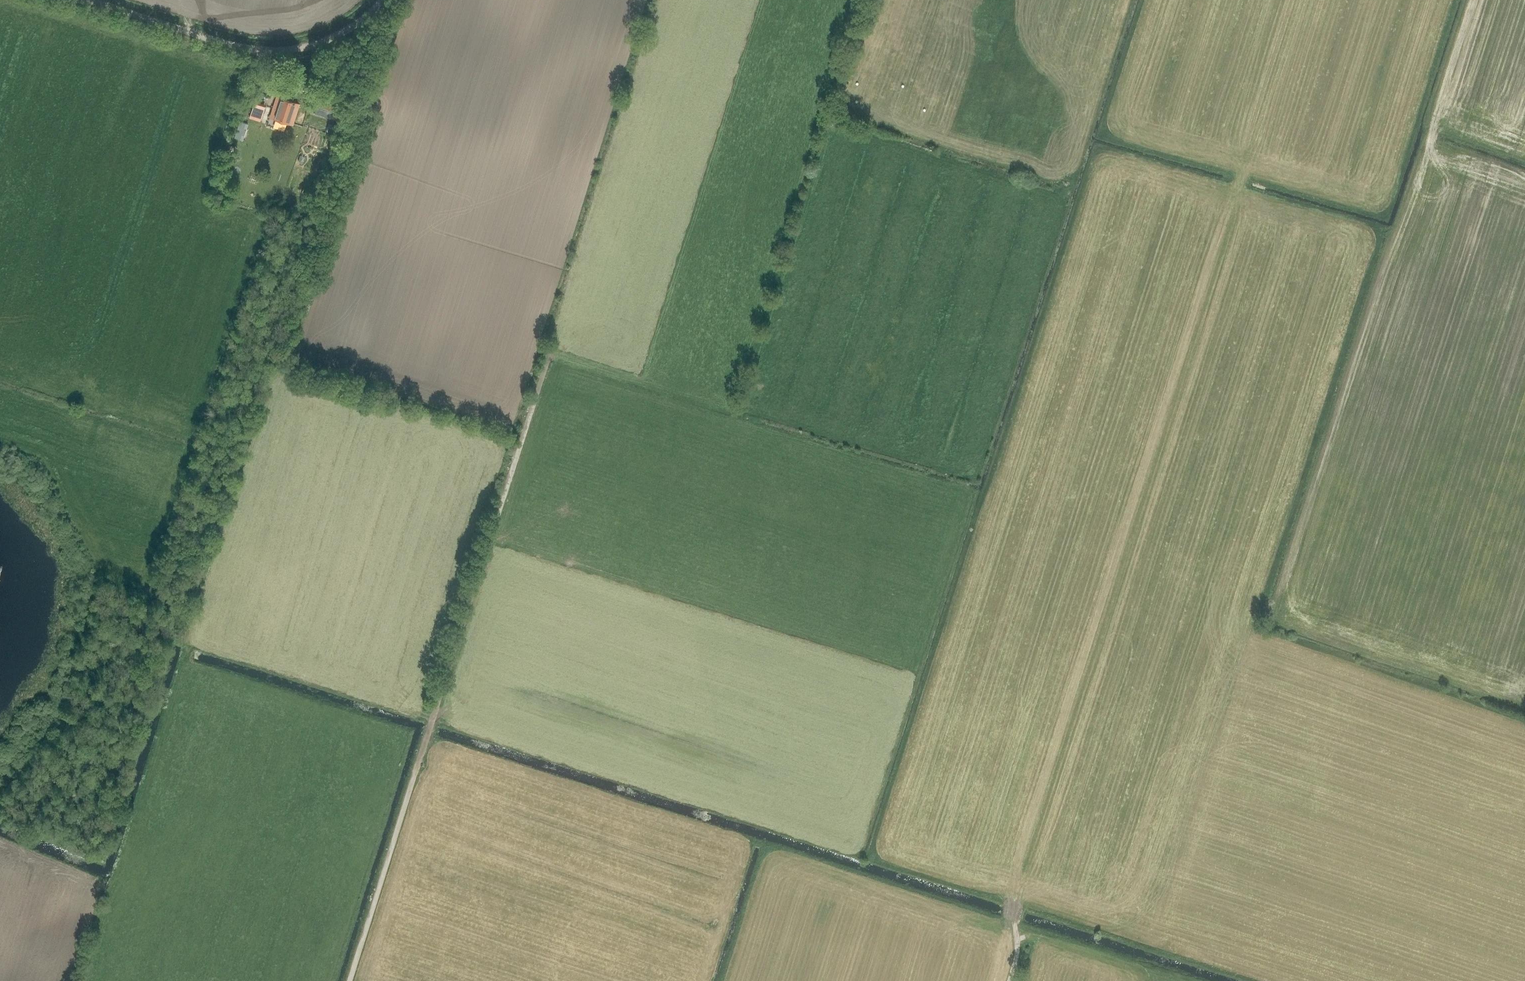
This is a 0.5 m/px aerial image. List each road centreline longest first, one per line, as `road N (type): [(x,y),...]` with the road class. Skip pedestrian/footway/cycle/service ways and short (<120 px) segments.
road 1 (unclassified): [(382,0),(330,38),(271,50),(88,0)]

